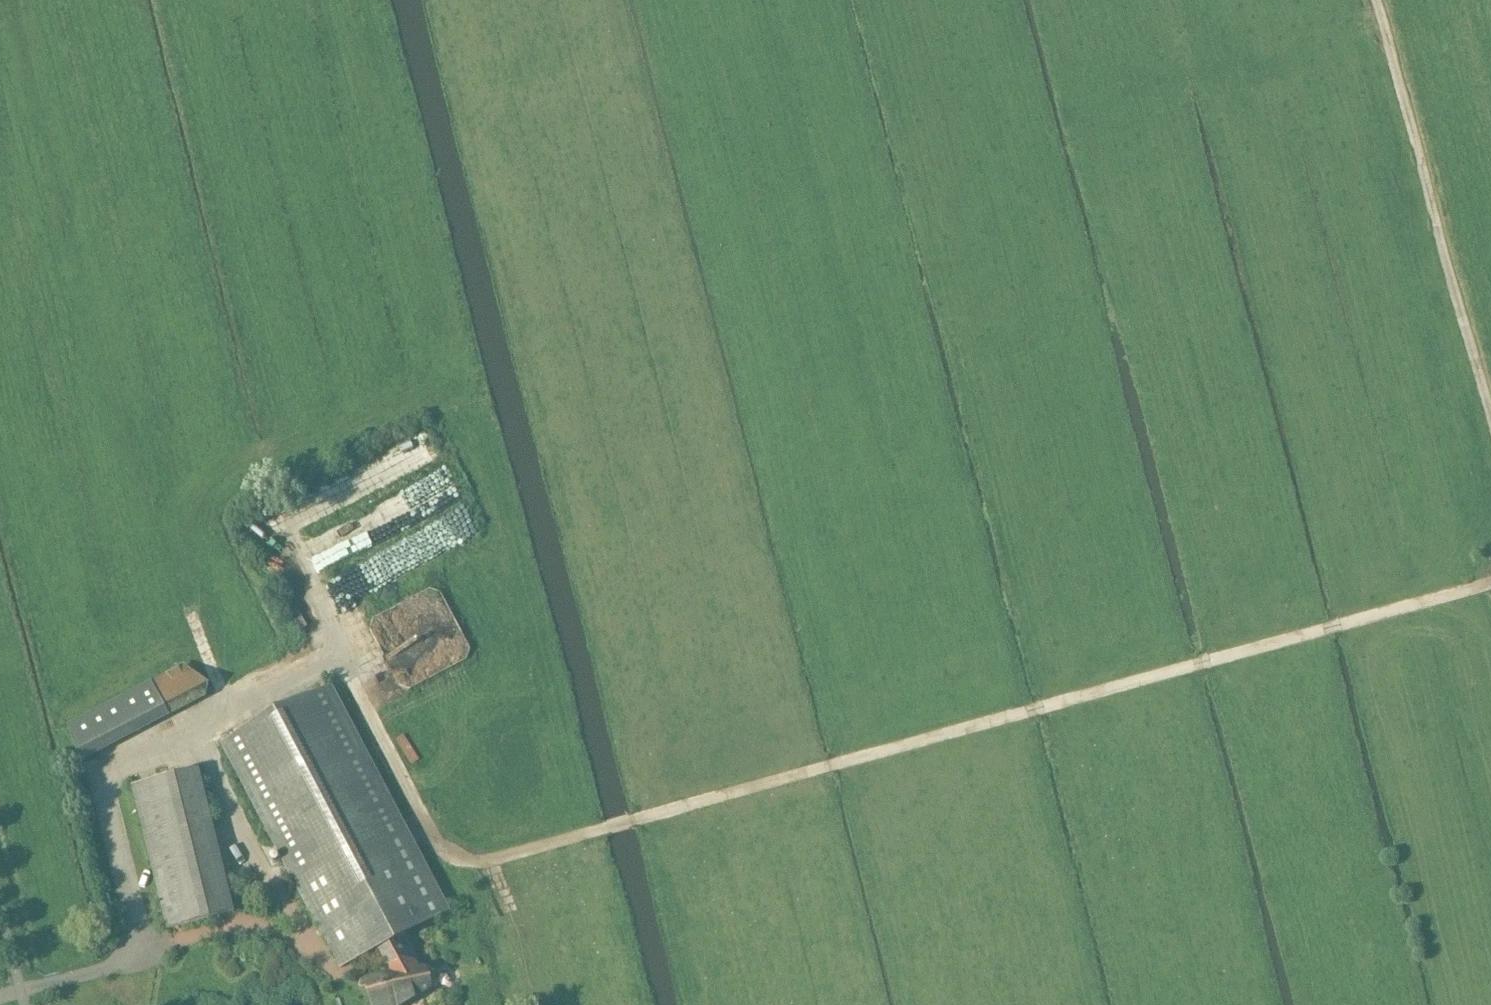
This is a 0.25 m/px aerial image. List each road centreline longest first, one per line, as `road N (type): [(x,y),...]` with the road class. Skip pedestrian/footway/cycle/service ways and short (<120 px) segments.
road 1 (track): [(331,655),(431,852),(449,867),(604,831),(1490,583)]
road 2 (track): [(1490,430),(1373,0)]

